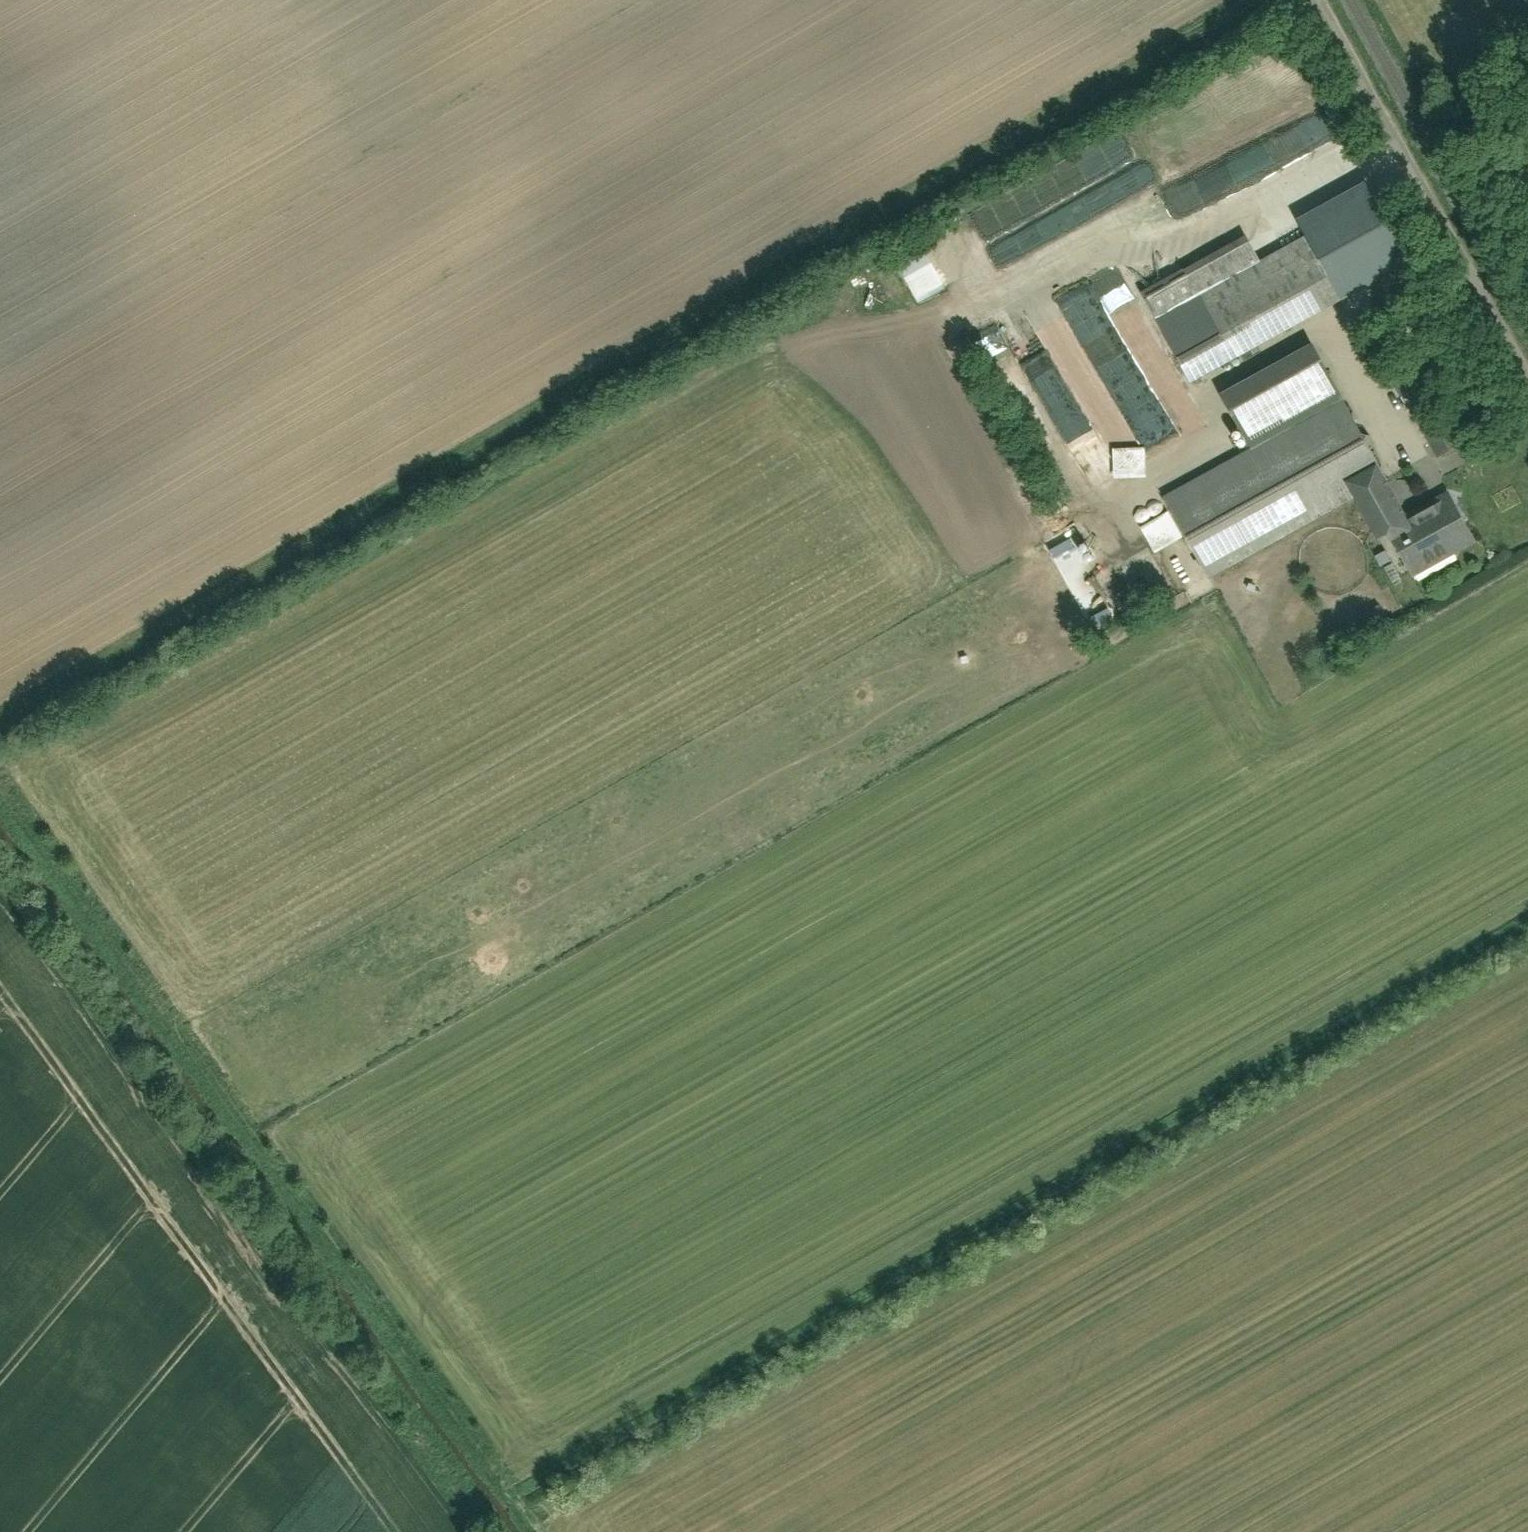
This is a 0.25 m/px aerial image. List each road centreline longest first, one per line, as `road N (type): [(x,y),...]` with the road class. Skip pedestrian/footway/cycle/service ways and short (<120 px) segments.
road 1 (unclassified): [(1314,0),(1527,391)]

